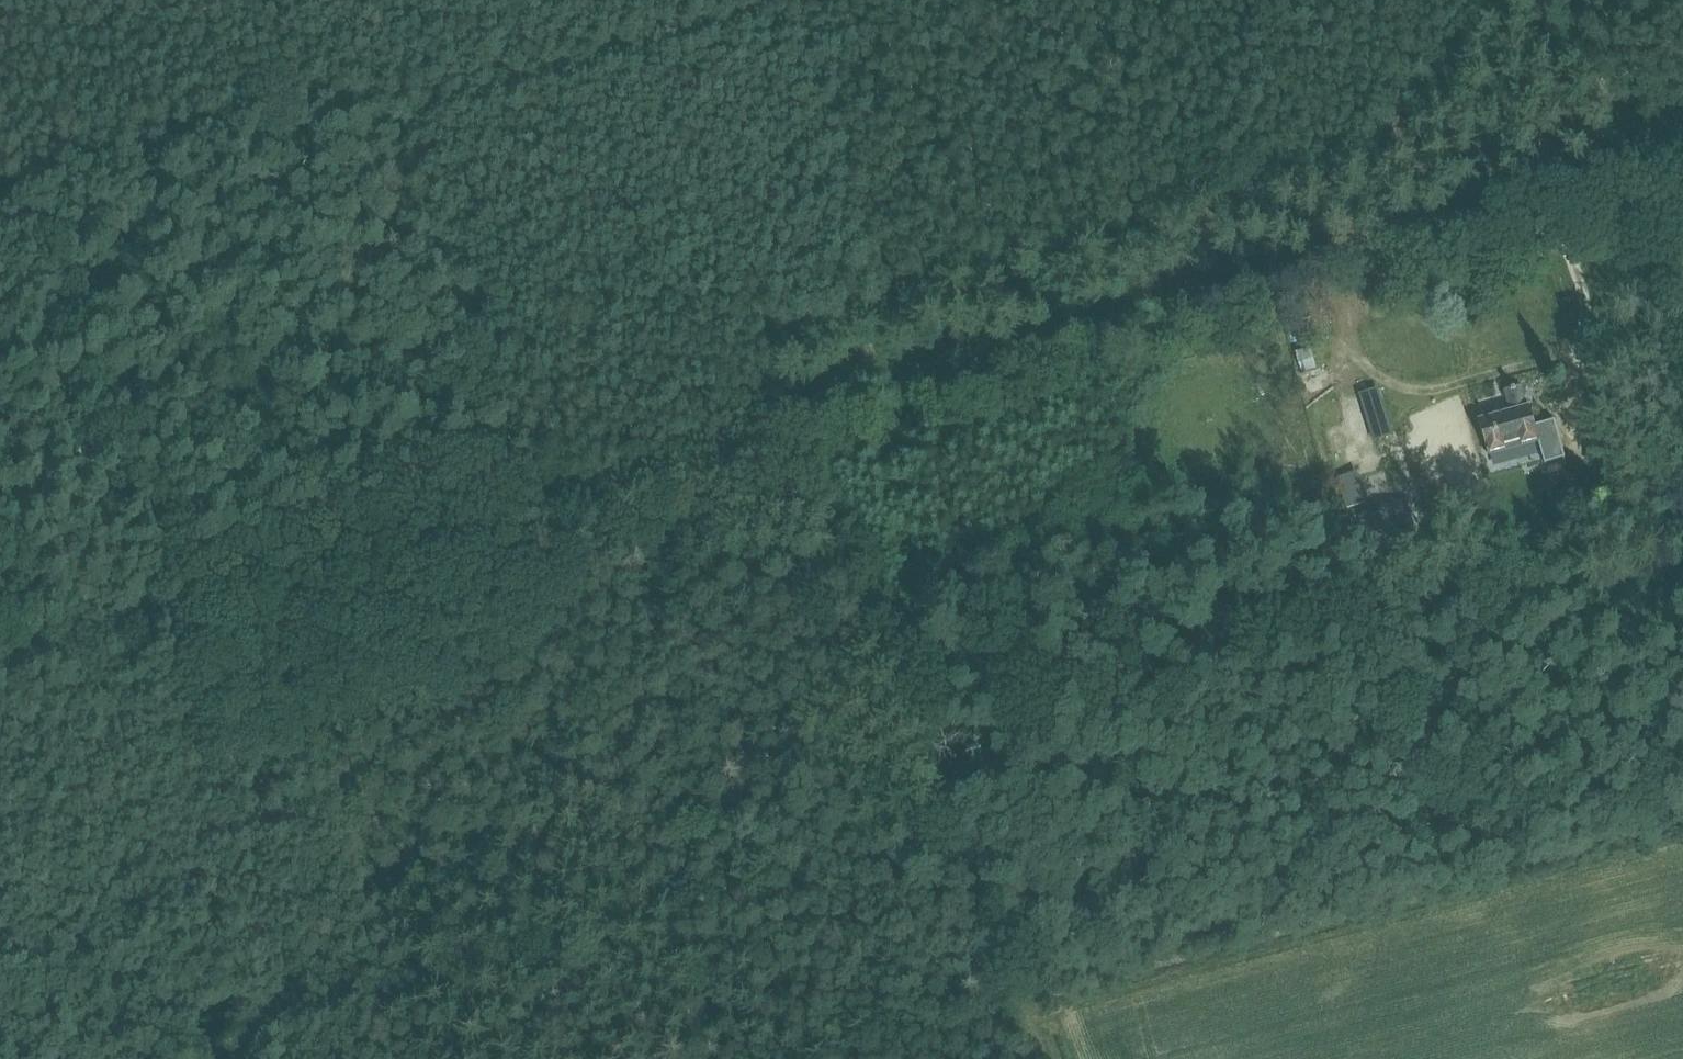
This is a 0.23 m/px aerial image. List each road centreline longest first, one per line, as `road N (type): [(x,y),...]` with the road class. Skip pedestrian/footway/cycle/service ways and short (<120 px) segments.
road 1 (track): [(0,646),(811,425)]
road 2 (track): [(1280,301),(1682,189)]

